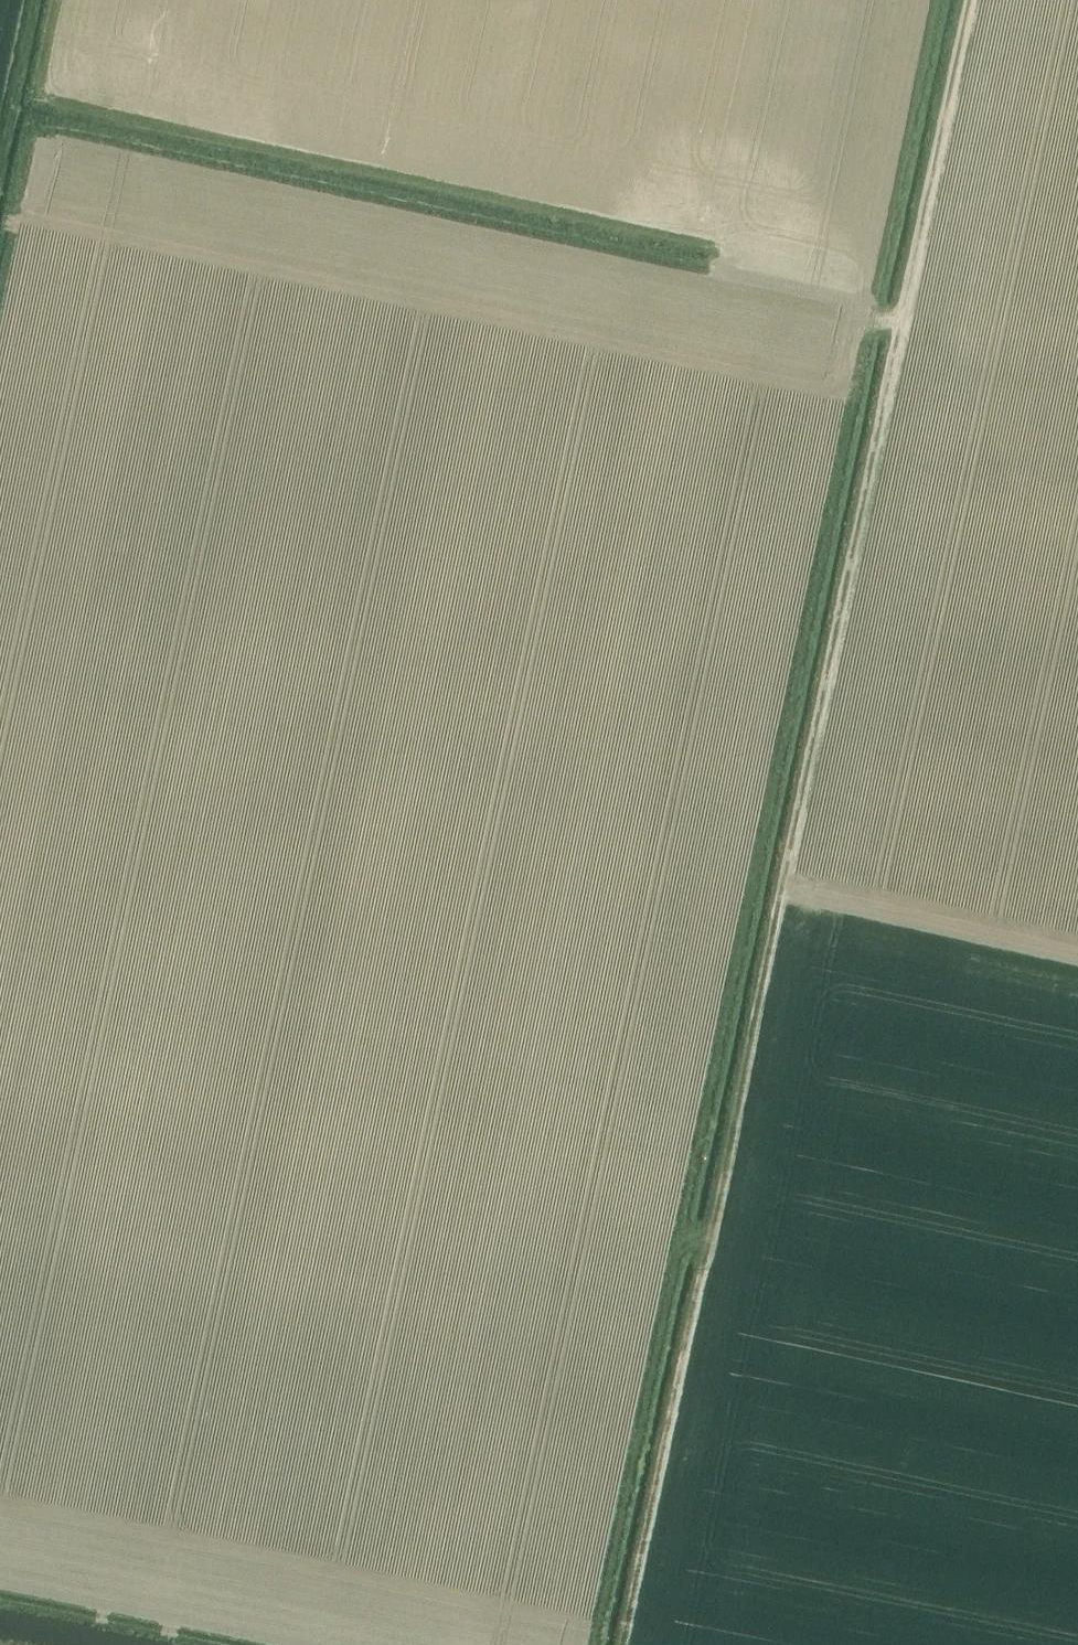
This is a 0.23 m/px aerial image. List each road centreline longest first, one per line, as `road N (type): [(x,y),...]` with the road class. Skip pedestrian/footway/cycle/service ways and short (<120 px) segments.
road 1 (track): [(968,0),(713,1232),(707,1242),(683,1245)]
road 2 (track): [(233,1644),(0,1597)]

